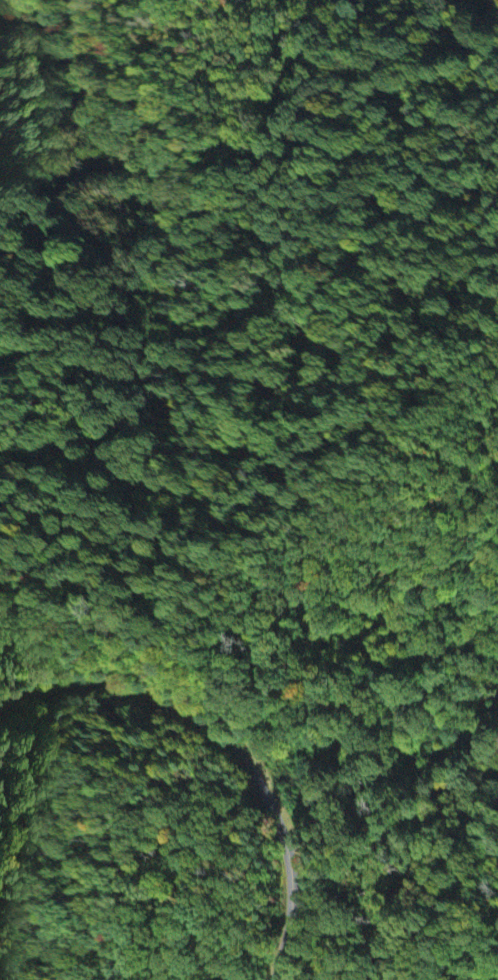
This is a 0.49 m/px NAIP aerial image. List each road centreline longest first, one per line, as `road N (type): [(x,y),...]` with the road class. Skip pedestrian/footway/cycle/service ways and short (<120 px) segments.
road 1 (secondary): [(274,979),(290,919),(286,845),(262,790),(221,738),(163,702),(118,690),(56,692),(0,710)]

